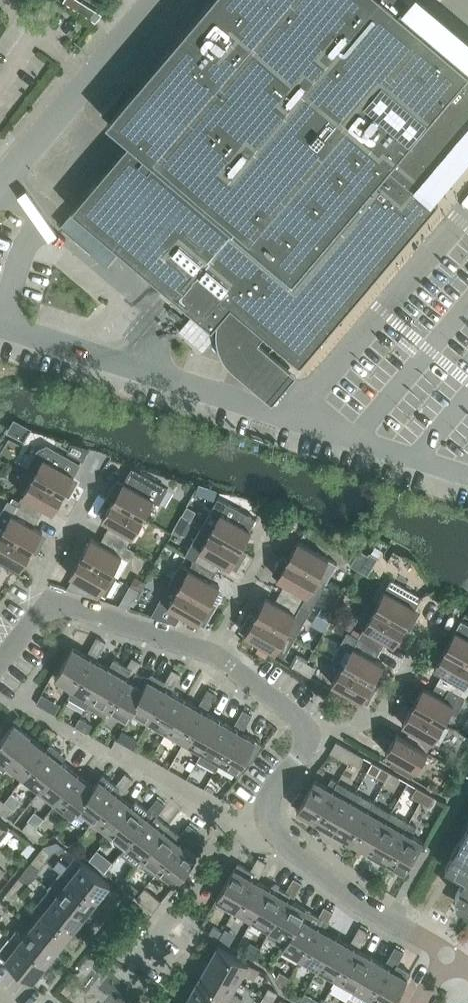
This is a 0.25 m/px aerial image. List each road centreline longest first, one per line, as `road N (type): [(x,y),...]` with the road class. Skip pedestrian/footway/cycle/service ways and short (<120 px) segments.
road 1 (residential): [(0,180),(155,0)]
road 2 (residential): [(448,956),(271,827)]
road 3 (residential): [(307,736),(371,725),(428,620)]
road 4 (residential): [(250,828),(148,963)]
road 5 (residential): [(212,653),(49,609)]
road 6 (residential): [(116,753),(250,828)]
road 7 (residential): [(49,609),(42,586),(99,483)]
road 8 (residential): [(307,736),(296,717),(212,653)]
road 9 (residential): [(212,653),(271,544)]

